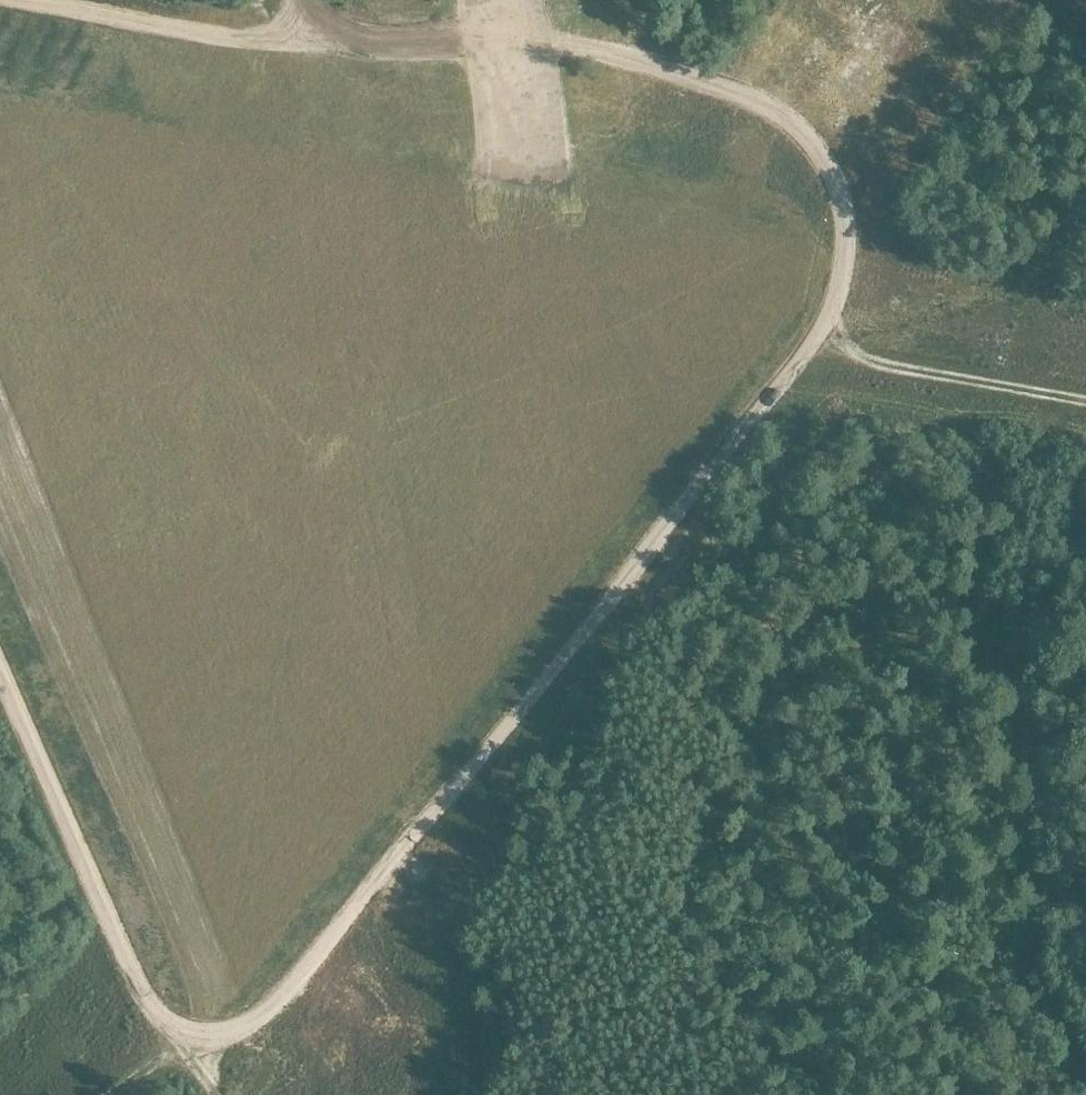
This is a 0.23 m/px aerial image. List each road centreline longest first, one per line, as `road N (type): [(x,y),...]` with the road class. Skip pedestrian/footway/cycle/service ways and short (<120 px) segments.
road 1 (track): [(11,0),(257,39),(556,42),(626,59),(764,103),(807,139),(844,214),(839,288),(827,322),(790,373),(289,985),(247,1023),(202,1032)]
road 2 (track): [(190,1030),(150,1003),(0,667)]
road 3 (track): [(1085,401),(810,346)]

